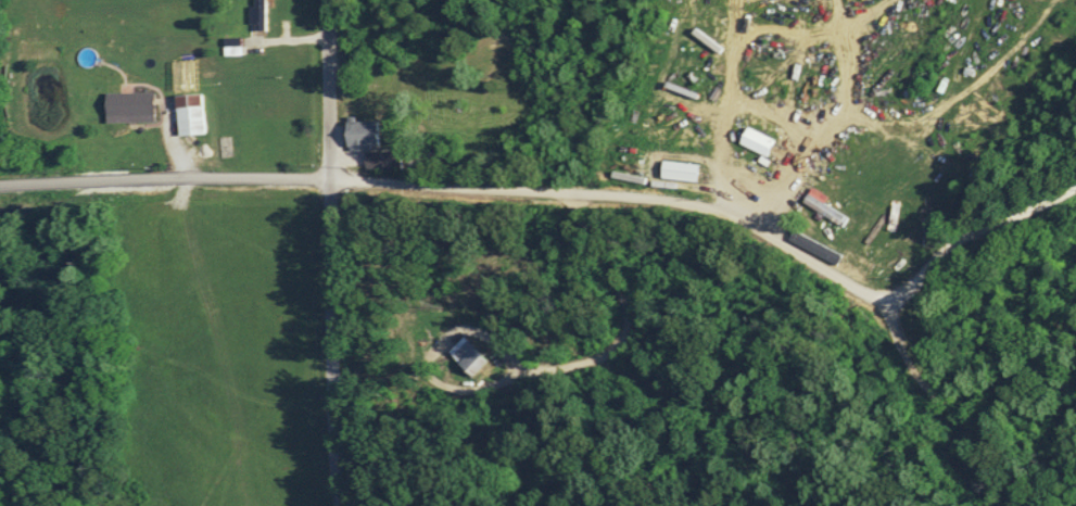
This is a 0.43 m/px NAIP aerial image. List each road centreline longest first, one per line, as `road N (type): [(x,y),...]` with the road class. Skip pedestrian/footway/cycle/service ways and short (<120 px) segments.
road 1 (residential): [(0,184),(331,178),(649,199),(720,213),(876,300),(1075,482)]
road 2 (residential): [(344,505),(332,385),(329,0)]
road 3 (residential): [(876,300),(900,293),(958,241),(1075,185)]

